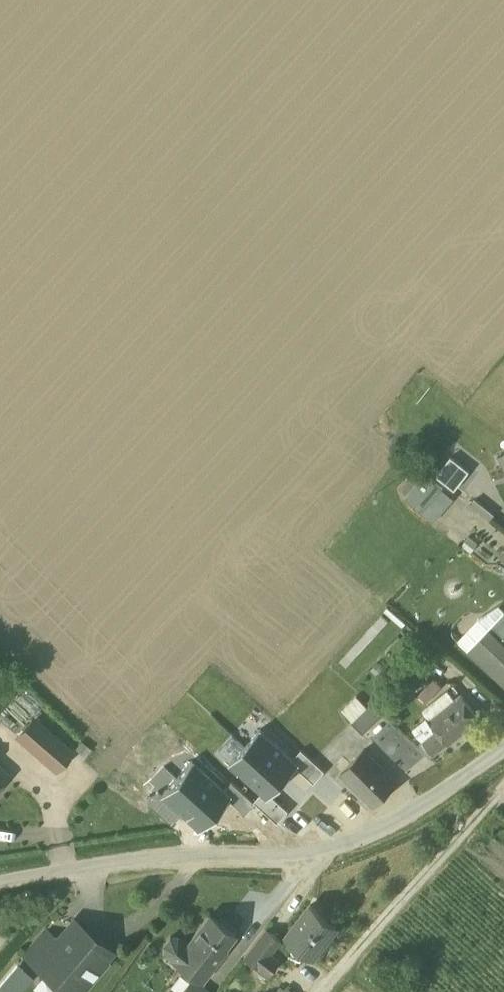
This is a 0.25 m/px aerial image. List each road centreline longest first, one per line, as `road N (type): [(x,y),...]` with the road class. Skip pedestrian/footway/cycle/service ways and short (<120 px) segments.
road 1 (unclassified): [(0,884),(178,853),(304,854),(356,842),(424,807),(503,747)]

